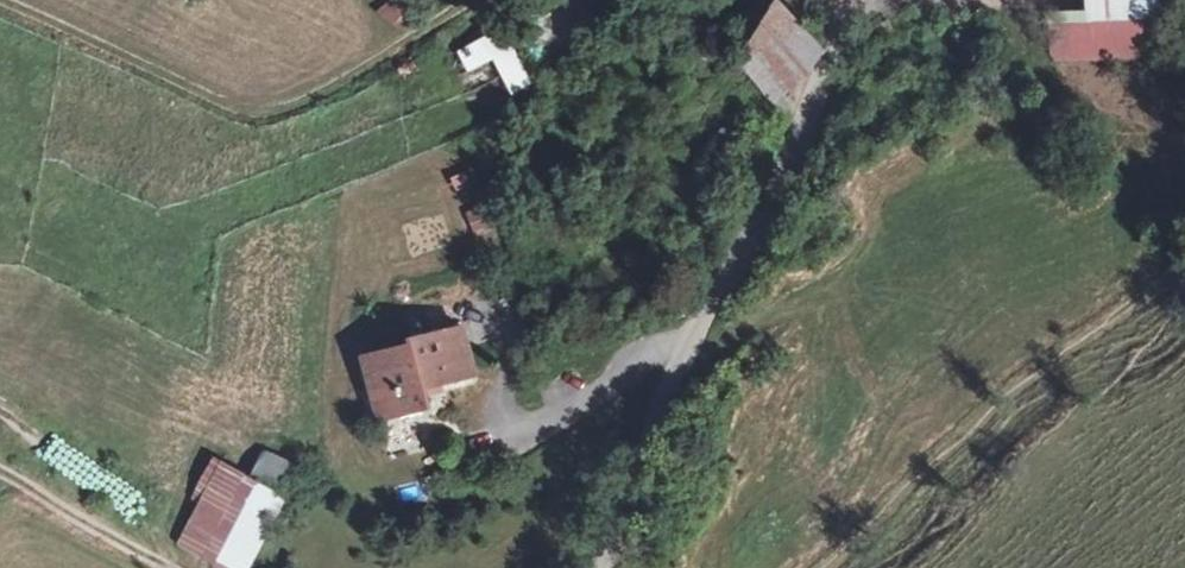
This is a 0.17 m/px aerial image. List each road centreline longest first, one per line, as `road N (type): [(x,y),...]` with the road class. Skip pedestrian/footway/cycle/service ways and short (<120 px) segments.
road 1 (unclassified): [(852,0),(678,370),(602,567)]
road 2 (track): [(0,474),(168,567)]

